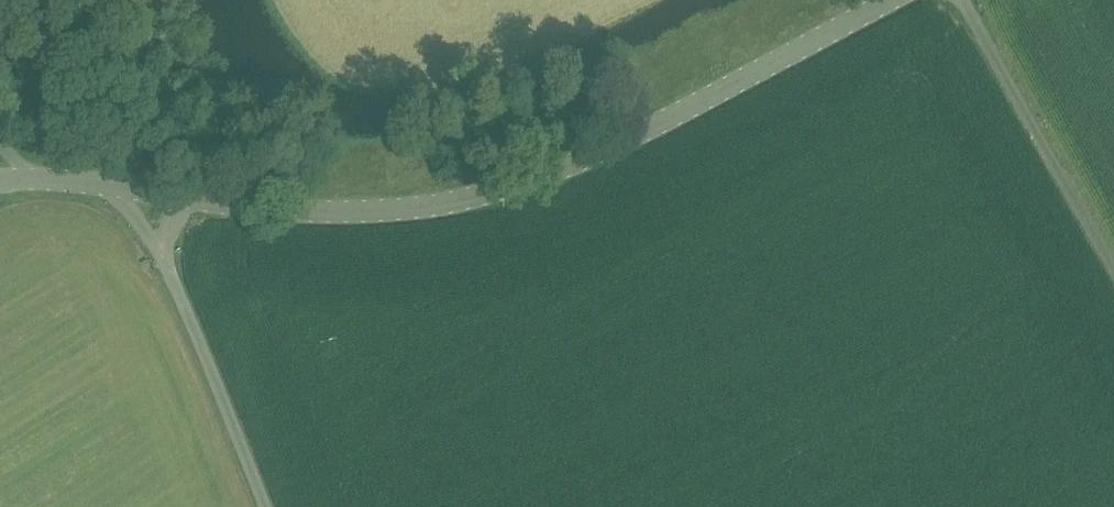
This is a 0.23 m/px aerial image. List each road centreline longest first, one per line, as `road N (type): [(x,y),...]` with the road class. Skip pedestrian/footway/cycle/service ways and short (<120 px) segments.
road 1 (tertiary): [(35,180),(352,212),(480,196),(612,149),(886,0)]

